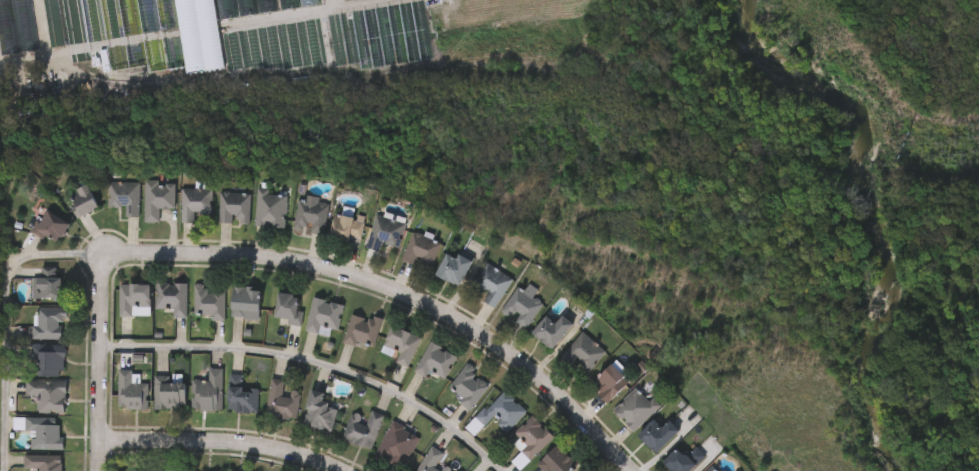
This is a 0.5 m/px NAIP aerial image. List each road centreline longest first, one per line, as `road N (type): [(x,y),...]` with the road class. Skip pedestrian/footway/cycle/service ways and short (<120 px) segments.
road 1 (residential): [(101,251),(297,262),(423,302),(489,335),(631,470)]
road 2 (residential): [(101,251),(83,341),(80,470)]
road 3 (residential): [(80,455),(195,457),(275,470)]

